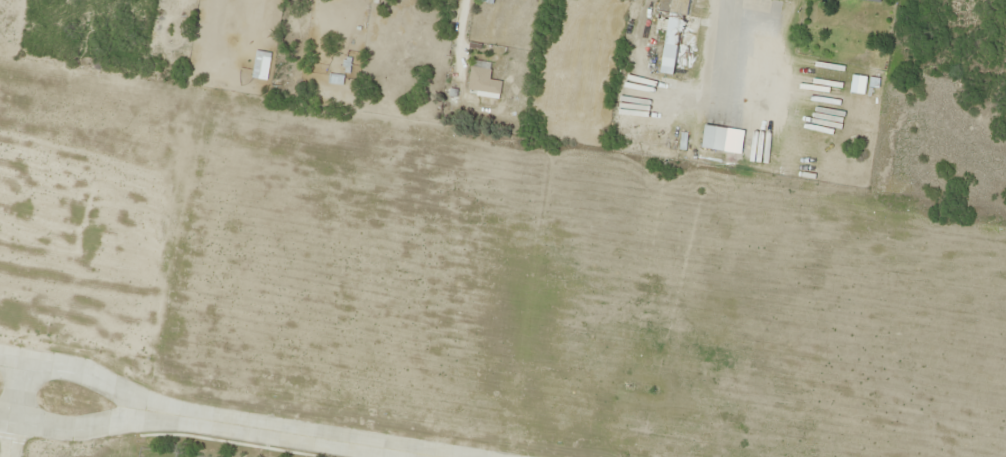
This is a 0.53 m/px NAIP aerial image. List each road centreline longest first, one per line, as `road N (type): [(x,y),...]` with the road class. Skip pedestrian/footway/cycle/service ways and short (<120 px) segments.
road 1 (residential): [(468,456),(150,409)]
road 2 (residential): [(150,409),(78,369),(0,356)]
road 3 (residential): [(0,419),(70,430),(150,409)]

